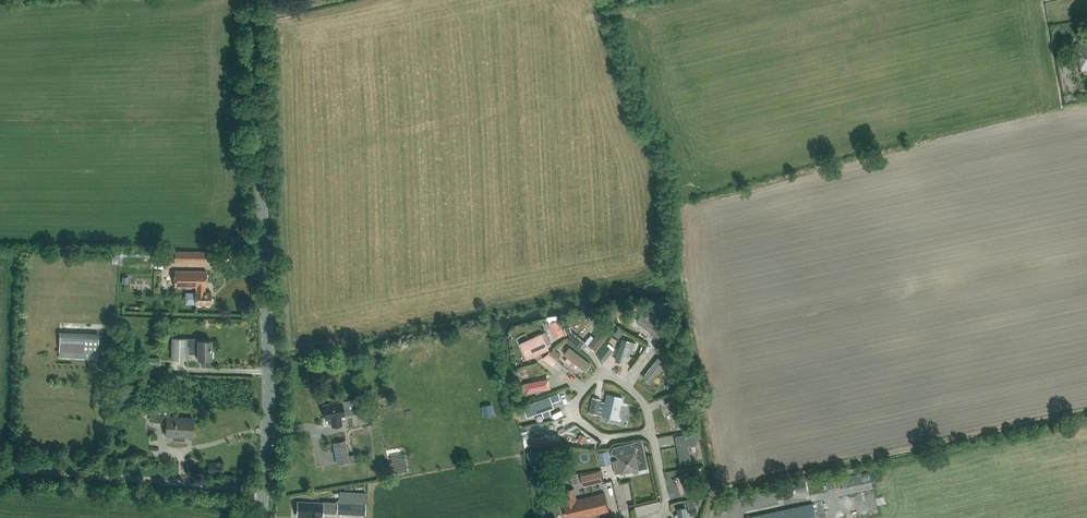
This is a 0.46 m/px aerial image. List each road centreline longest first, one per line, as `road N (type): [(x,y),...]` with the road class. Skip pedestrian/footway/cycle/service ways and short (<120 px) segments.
road 1 (tertiary): [(260,517),(268,288),(253,0)]
road 2 (track): [(0,470),(263,490)]

